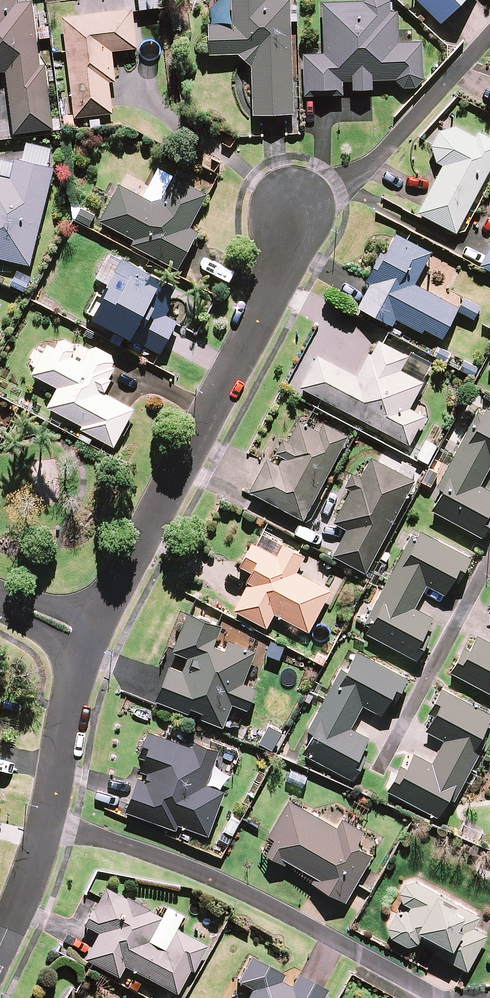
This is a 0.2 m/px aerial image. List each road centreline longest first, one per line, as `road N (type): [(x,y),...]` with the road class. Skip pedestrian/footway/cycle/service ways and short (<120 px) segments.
road 1 (residential): [(293,211),(292,237),(254,323),(85,632)]
road 2 (residential): [(442,997),(197,869),(100,837),(48,830)]
road 3 (residential): [(489,36),(362,177),(293,211)]
road 4 (residential): [(378,773),(489,562)]
road 5 (residential): [(85,632),(48,830)]
road 6 (residential): [(48,830),(0,943)]

